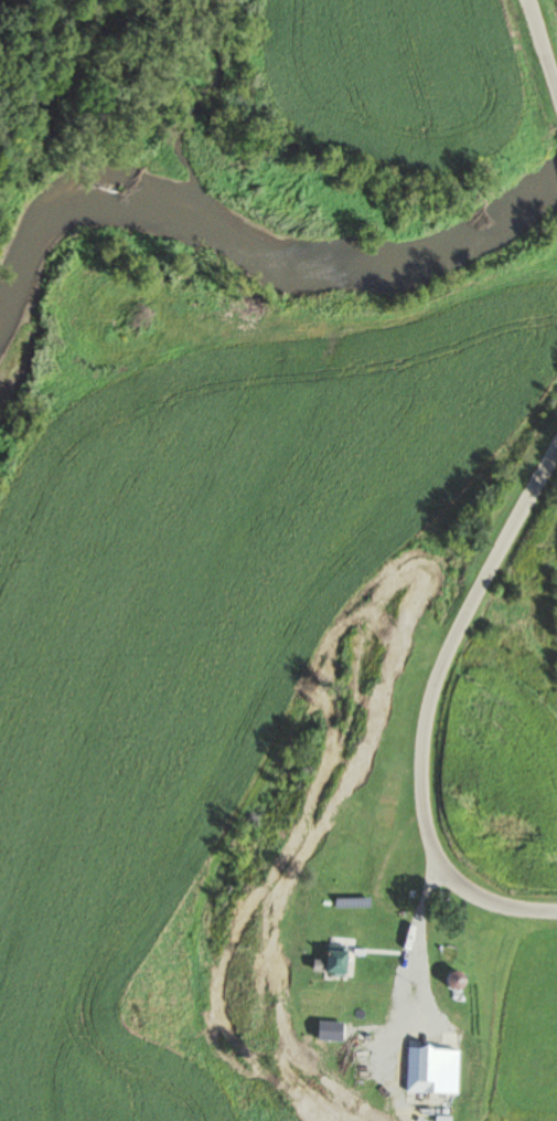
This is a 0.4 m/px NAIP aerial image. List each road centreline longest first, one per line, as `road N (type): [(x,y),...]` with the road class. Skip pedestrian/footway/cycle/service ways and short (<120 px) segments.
road 1 (residential): [(556,899),(439,895),(394,850),(387,716),(556,400)]

